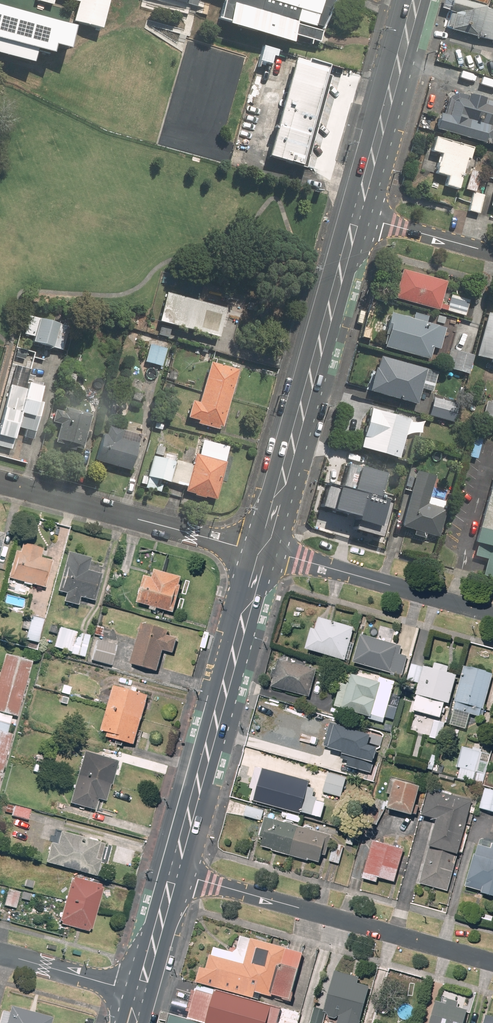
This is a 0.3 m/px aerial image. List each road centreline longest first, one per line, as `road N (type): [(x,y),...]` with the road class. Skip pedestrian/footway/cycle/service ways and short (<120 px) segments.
road 1 (primary): [(358,216),(264,551)]
road 2 (primary): [(264,551),(174,872)]
road 3 (residential): [(492,961),(174,872)]
road 4 (residential): [(264,551),(0,481)]
road 5 (residential): [(492,613),(264,551)]
road 6 (primary): [(417,0),(358,216)]
road 7 (residential): [(0,954),(141,993)]
road 8 (residential): [(358,216),(492,253)]
road 9 (primary): [(174,872),(141,993)]

